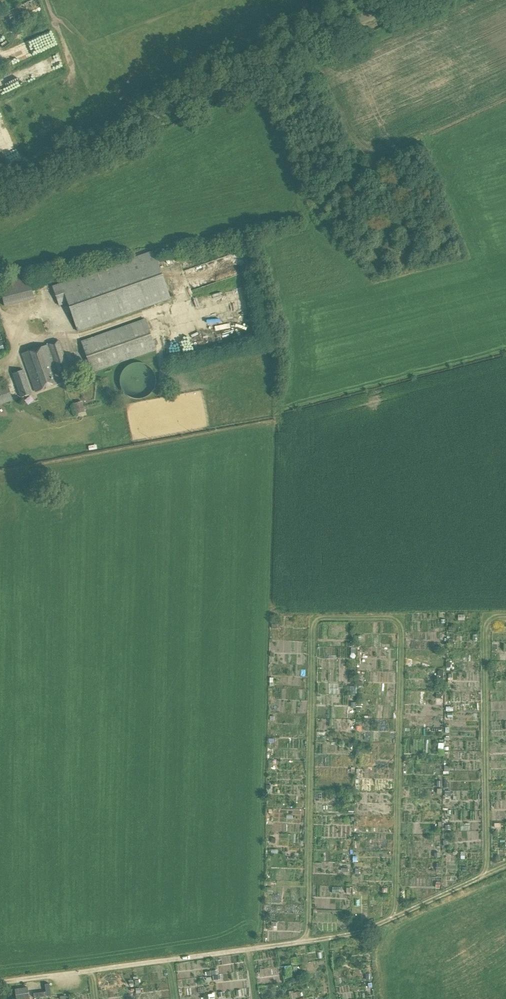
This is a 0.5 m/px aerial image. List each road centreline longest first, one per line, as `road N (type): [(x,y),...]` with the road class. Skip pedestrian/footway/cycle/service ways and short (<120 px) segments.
road 1 (track): [(505,865),(361,932),(0,983)]
road 2 (unclassified): [(0,190),(410,0)]
road 3 (track): [(482,875),(485,630),(505,616)]

